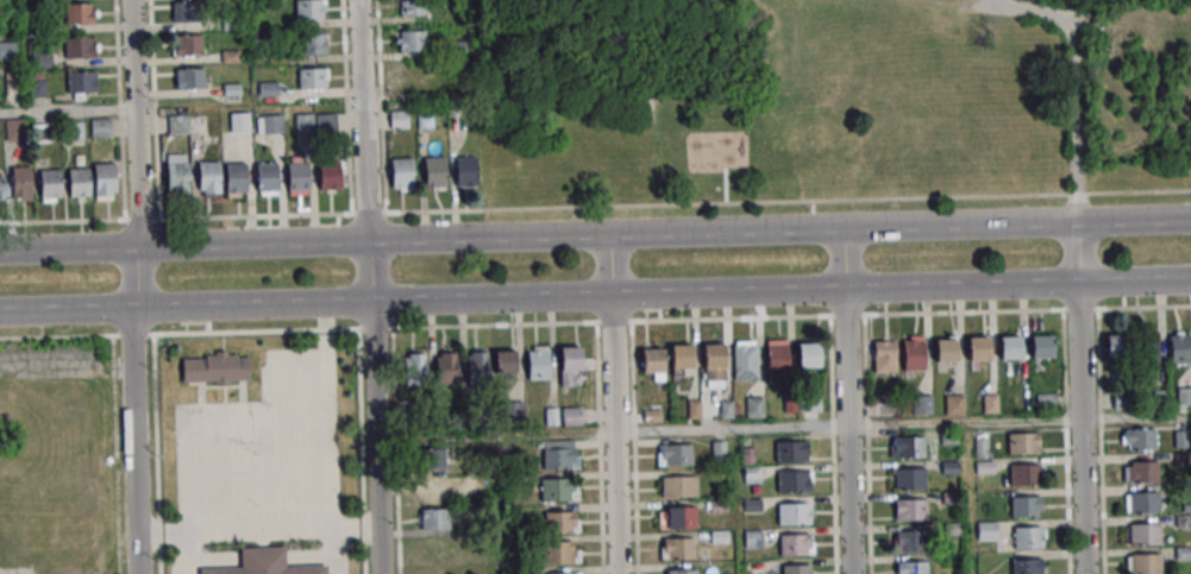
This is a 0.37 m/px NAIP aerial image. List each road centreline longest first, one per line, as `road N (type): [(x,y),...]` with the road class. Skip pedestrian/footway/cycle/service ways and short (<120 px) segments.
road 1 (secondary): [(1190,222),(0,255)]
road 2 (secondary): [(0,308),(1190,276)]
road 3 (residential): [(380,573),(359,0)]
road 4 (residential): [(139,251),(131,327),(138,573)]
road 5 (residential): [(1080,279),(1087,573)]
road 6 (residential): [(853,573),(847,285)]
road 7 (residential): [(610,291),(619,573)]
road 8 (residential): [(133,0),(139,251)]

